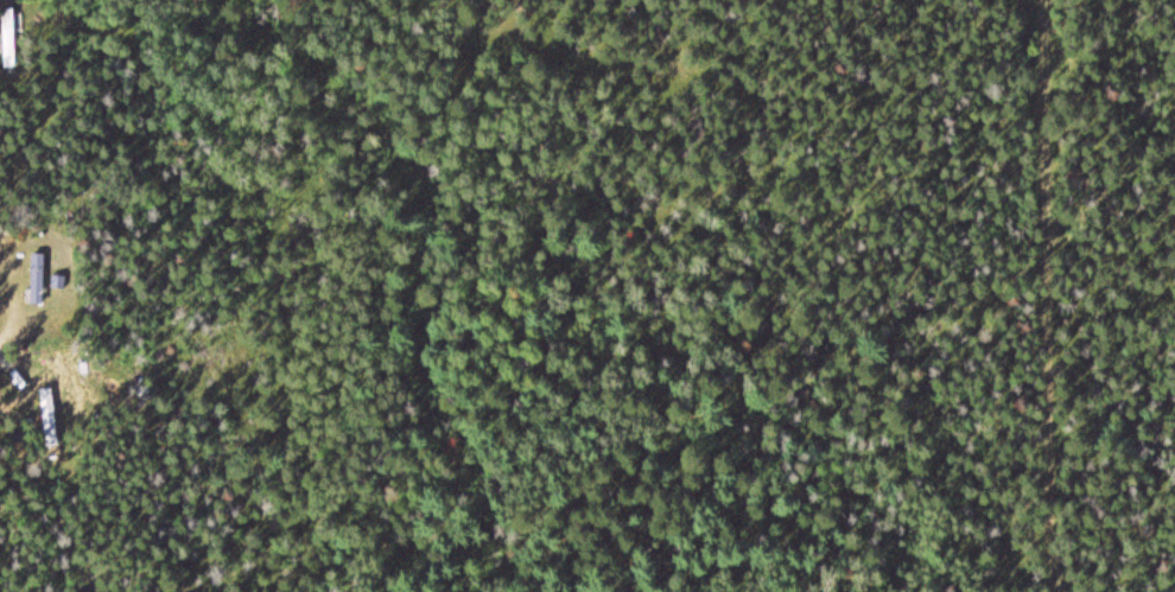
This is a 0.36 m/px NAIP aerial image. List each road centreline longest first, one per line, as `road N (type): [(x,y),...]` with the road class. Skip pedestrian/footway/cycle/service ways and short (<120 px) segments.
road 1 (track): [(100,591),(0,452)]

